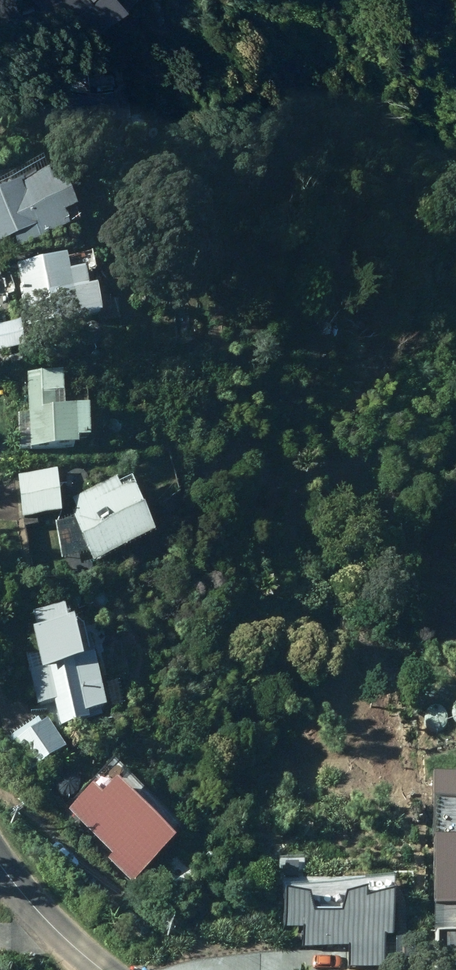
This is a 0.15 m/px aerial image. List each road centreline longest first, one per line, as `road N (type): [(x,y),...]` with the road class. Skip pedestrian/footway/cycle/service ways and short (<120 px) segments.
road 1 (tertiary): [(0,863),(103,969)]

